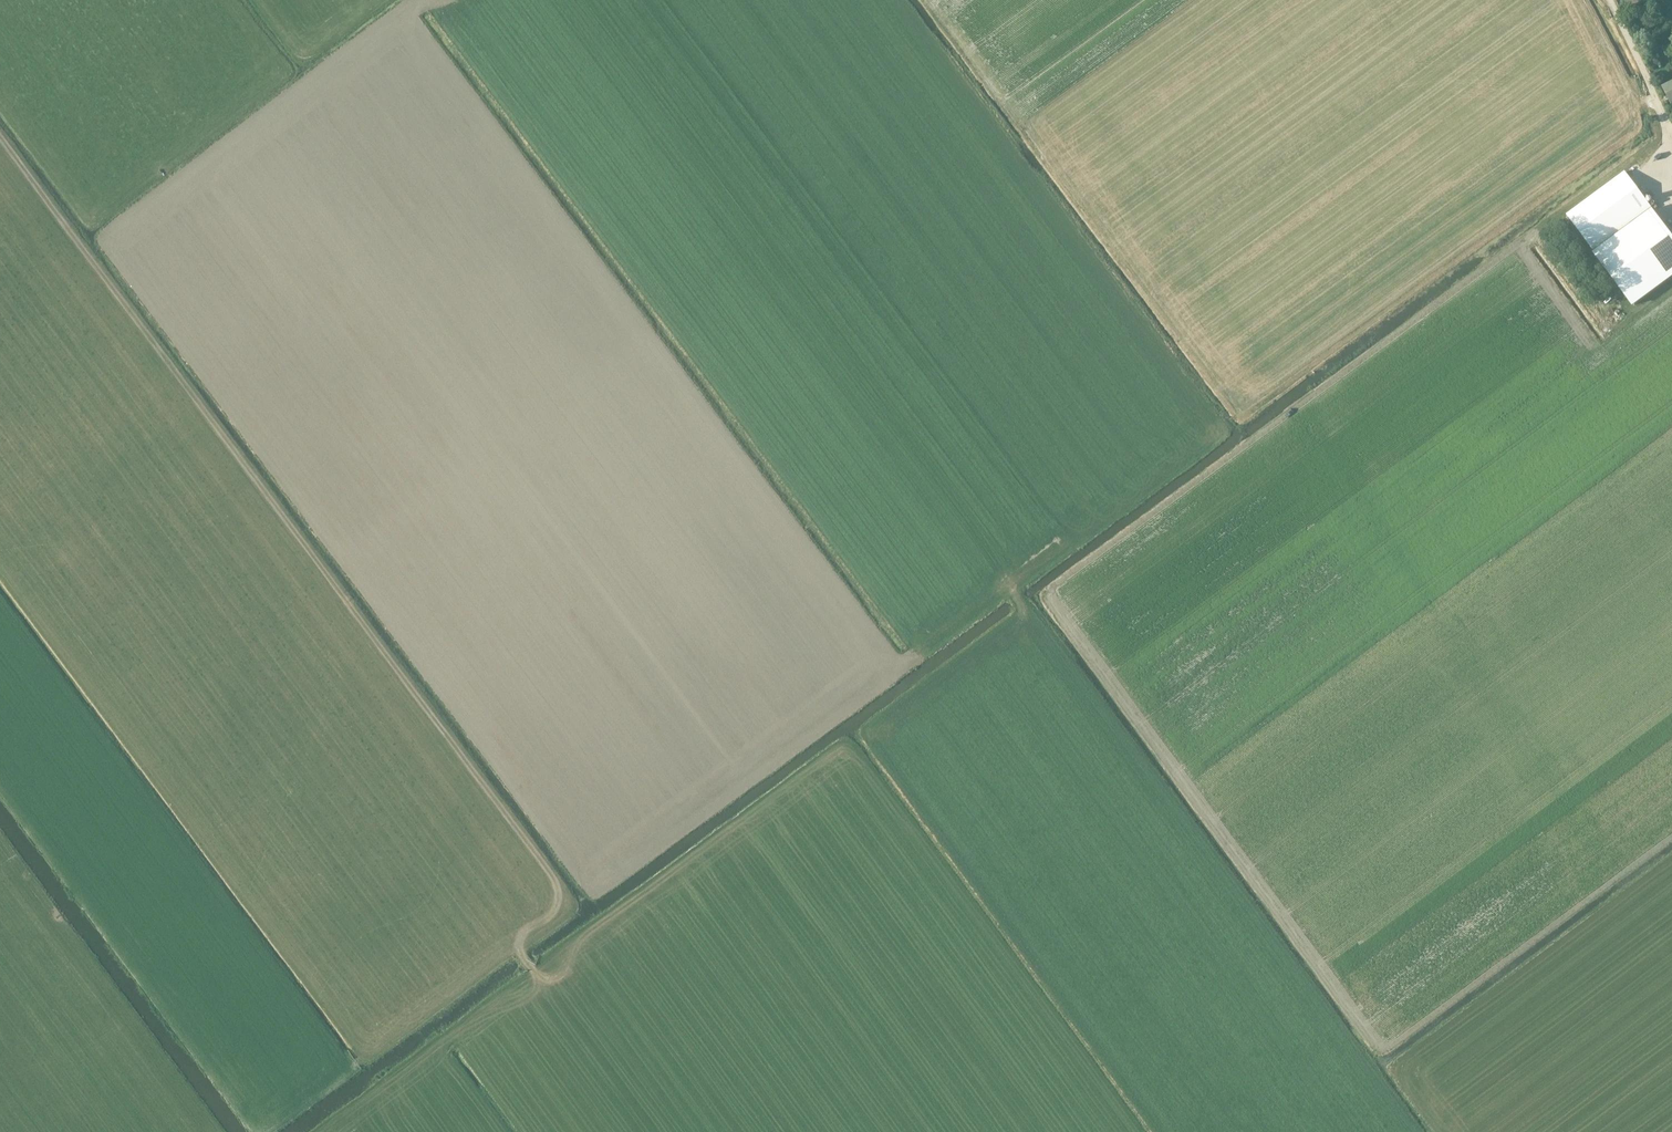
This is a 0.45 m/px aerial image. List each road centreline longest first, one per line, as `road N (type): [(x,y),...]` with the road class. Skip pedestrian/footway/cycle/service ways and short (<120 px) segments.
road 1 (track): [(1609,0),(1671,135)]

